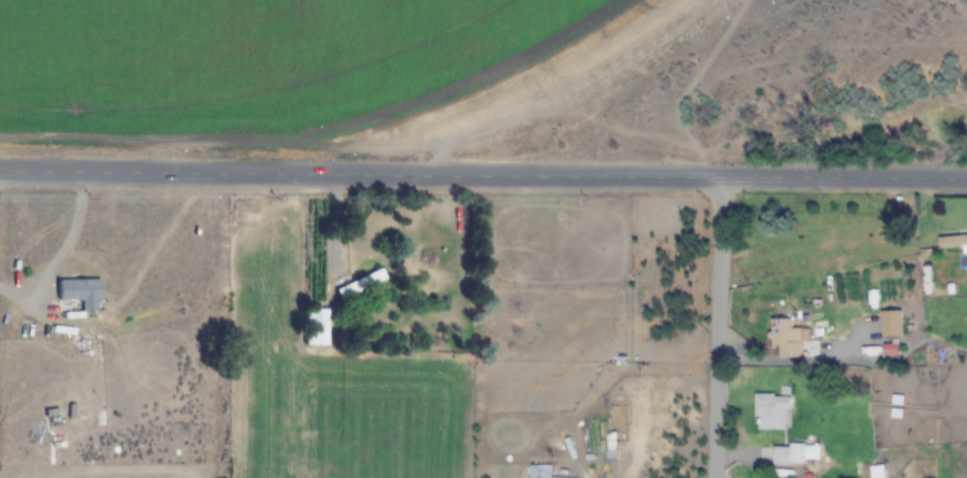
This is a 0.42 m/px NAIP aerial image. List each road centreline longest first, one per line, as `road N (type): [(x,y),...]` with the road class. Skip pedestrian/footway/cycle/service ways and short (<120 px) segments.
road 1 (tertiary): [(0,174),(966,180)]
road 2 (residential): [(716,477),(717,178)]

